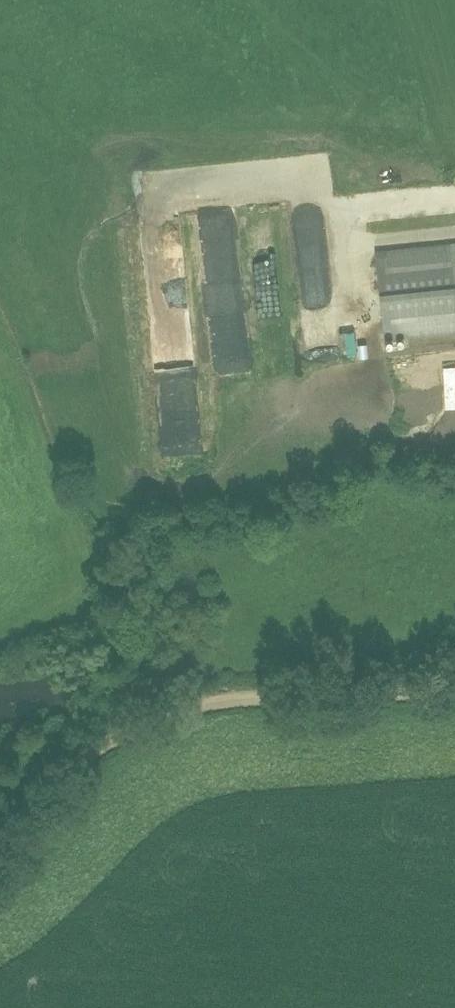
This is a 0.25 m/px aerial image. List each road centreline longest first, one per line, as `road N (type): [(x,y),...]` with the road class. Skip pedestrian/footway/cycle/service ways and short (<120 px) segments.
road 1 (track): [(454,687),(254,699),(166,716),(76,765),(0,838)]

